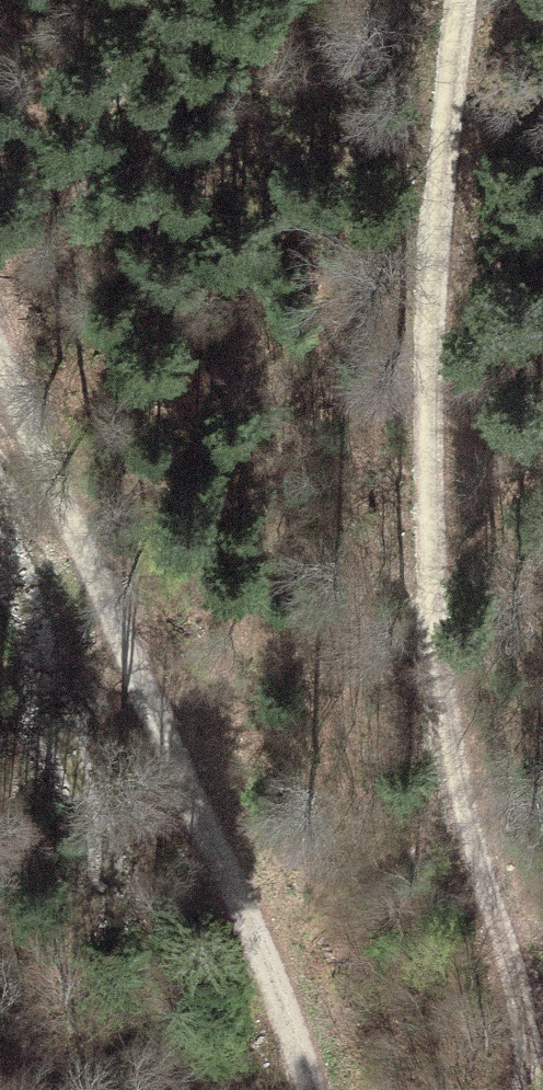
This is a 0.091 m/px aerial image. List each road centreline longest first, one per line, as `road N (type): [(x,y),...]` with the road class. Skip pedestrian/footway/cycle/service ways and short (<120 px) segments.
road 1 (track): [(465,0),(450,136),(435,433),(455,762),(510,934),(531,1037),(523,1089)]
road 2 (track): [(314,1089),(274,910),(116,603),(0,324)]

